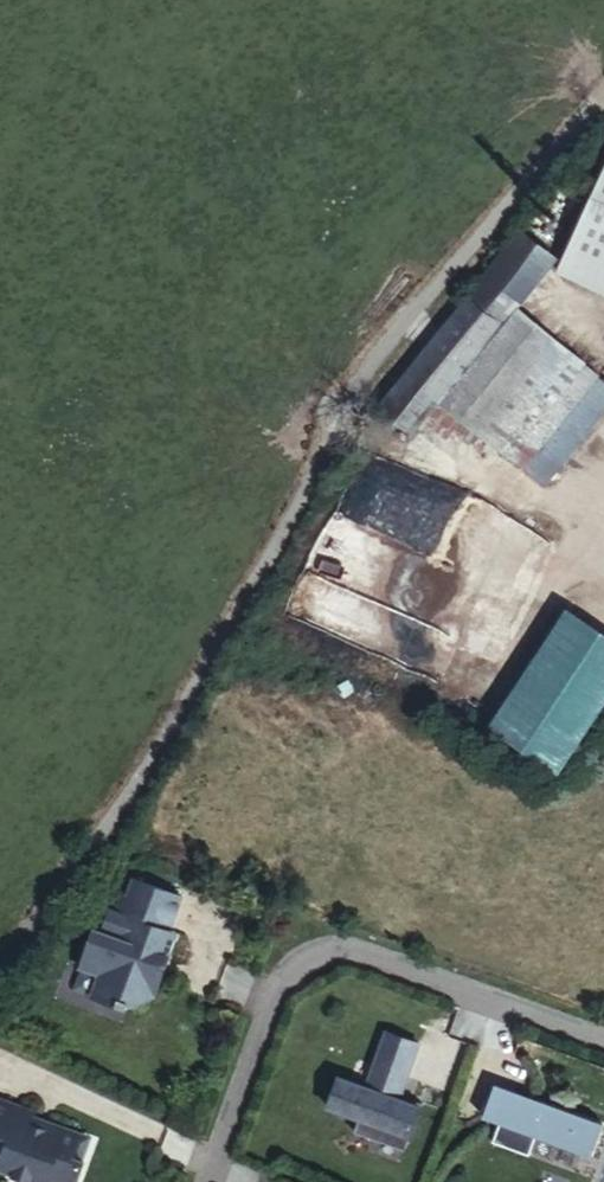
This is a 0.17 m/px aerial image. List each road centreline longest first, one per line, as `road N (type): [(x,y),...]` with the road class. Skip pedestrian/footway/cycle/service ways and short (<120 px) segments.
road 1 (residential): [(0,976),(407,315),(603,89)]
road 2 (residential): [(603,1043),(355,953),(310,954),(280,979),(205,1181)]

